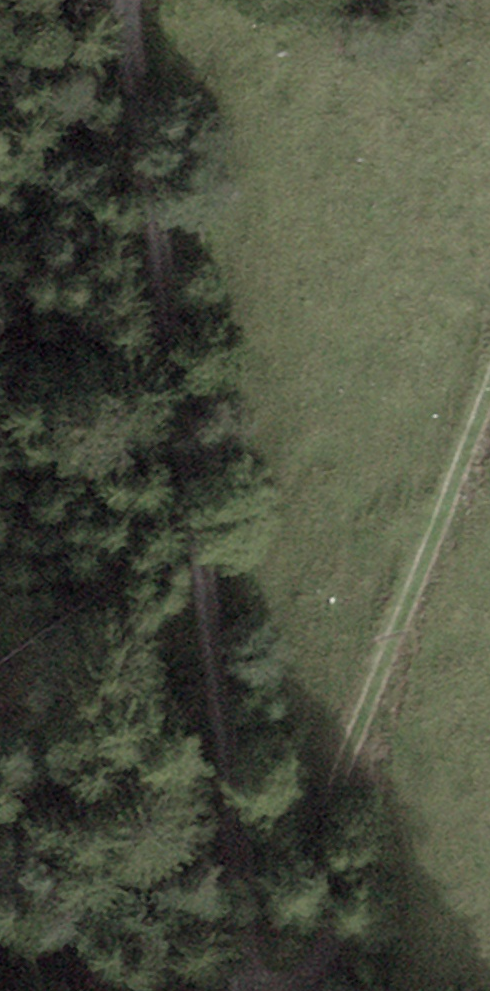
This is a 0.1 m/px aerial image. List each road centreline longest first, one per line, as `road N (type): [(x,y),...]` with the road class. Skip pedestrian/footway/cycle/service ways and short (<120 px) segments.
road 1 (track): [(125,0),(218,644),(247,990)]
road 2 (track): [(300,990),(324,982),(336,946),(339,777),(489,372)]

